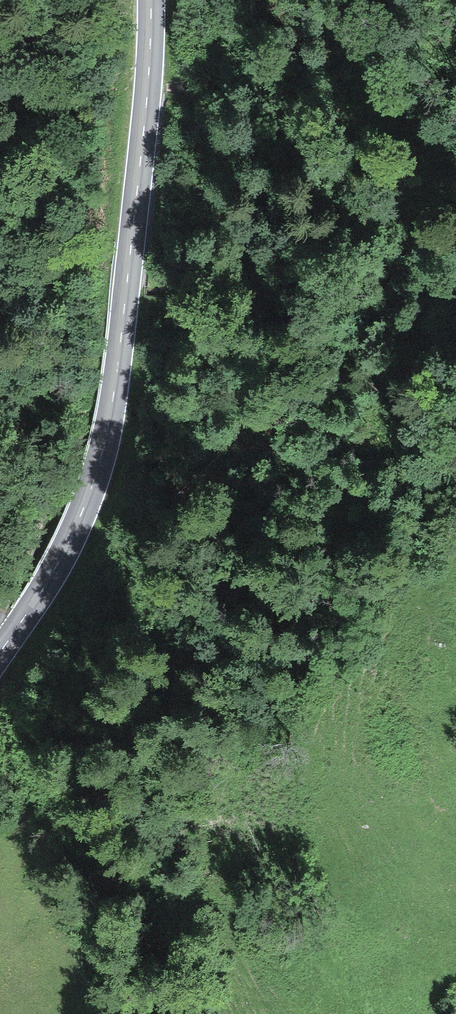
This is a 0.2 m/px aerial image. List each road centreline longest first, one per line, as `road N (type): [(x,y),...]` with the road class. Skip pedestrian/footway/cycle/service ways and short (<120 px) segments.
road 1 (tertiary): [(0,653),(76,531),(105,441),(147,102),(151,0)]
road 2 (track): [(0,385),(26,438),(37,500),(36,534),(0,611)]

